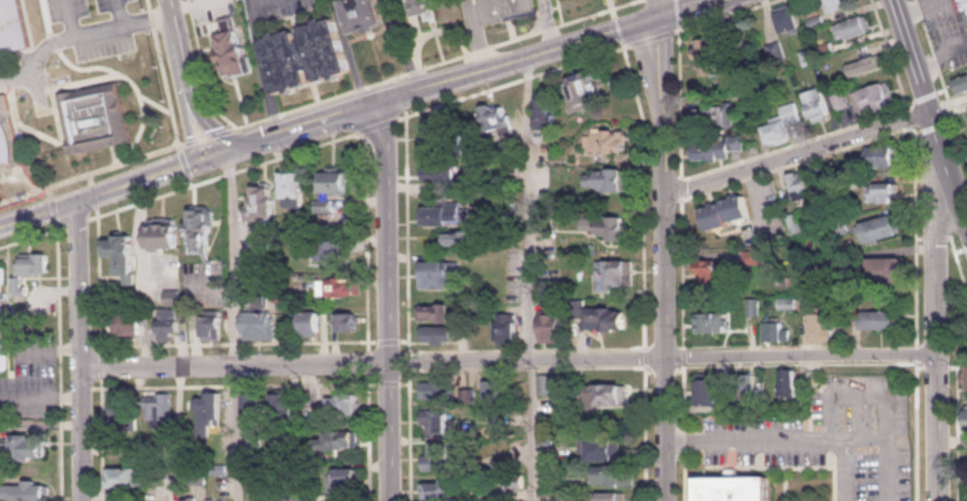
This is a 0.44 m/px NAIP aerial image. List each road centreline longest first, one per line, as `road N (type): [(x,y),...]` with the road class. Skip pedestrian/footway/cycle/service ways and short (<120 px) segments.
road 1 (residential): [(936,353),(81,365)]
road 2 (residential): [(667,500),(660,13)]
road 3 (tertiary): [(384,101),(390,500)]
road 4 (residential): [(938,500),(939,150)]
road 5 (residential): [(83,500),(76,201)]
road 6 (residential): [(929,112),(665,192)]
road 7 (tertiary): [(966,232),(895,0)]
road 8 (residential): [(229,152),(0,225)]
road 9 (residential): [(660,13),(466,75)]
road 10 (tertiary): [(174,26),(204,117),(229,152)]
road 11 (tertiary): [(174,26),(194,163)]

